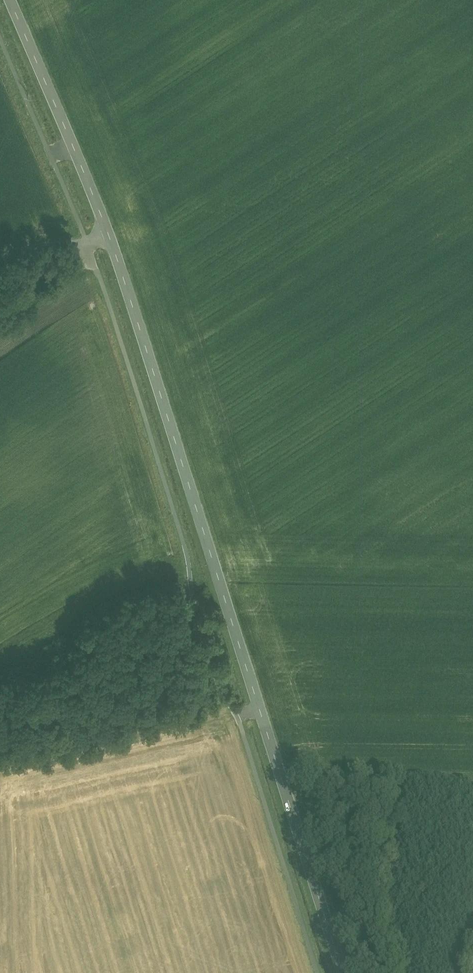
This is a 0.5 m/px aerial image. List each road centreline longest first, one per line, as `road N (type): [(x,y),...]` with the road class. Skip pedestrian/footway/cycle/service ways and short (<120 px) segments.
road 1 (tertiary): [(10,0),(110,236),(341,972)]

